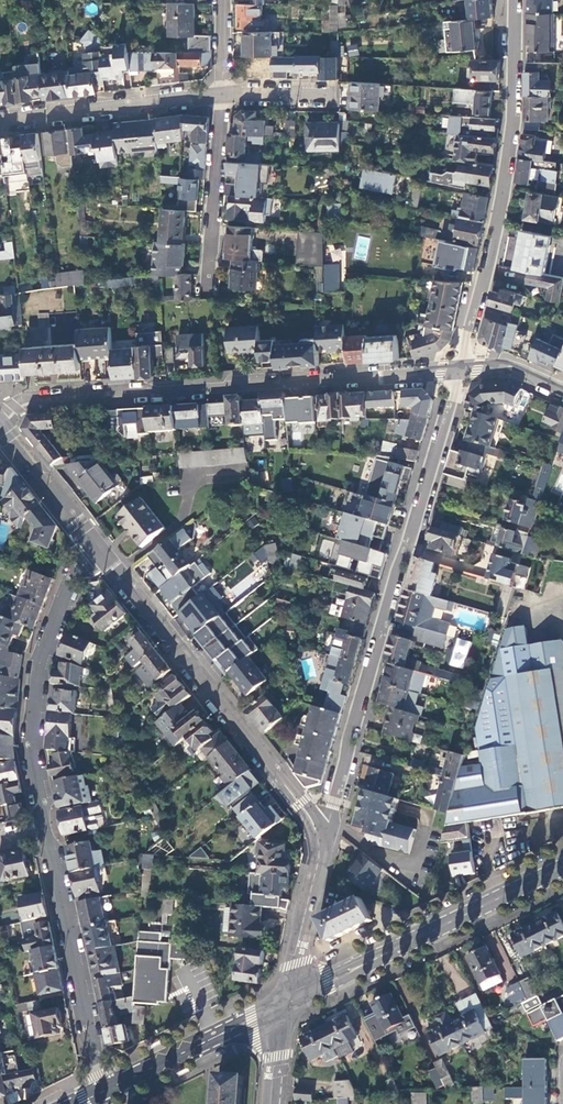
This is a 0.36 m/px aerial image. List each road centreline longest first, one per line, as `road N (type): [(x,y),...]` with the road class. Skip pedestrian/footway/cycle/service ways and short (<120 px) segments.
road 1 (residential): [(458,368),(333,804),(315,828)]
road 2 (residential): [(458,368),(43,397),(0,410)]
road 3 (residential): [(515,0),(507,164),(458,368)]
road 4 (tertiary): [(90,539),(315,828)]
road 5 (primary): [(285,1002),(562,865)]
road 6 (residential): [(90,539),(33,664),(28,725),(44,827)]
road 7 (residential): [(44,827),(109,1088)]
road 8 (residential): [(222,99),(0,123)]
road 9 (primary): [(285,1002),(109,1088)]
road 10 (residential): [(206,288),(222,99)]
road 11 (tertiary): [(315,828),(318,864),(285,1002)]
road 12 (tertiary): [(0,423),(90,539)]

